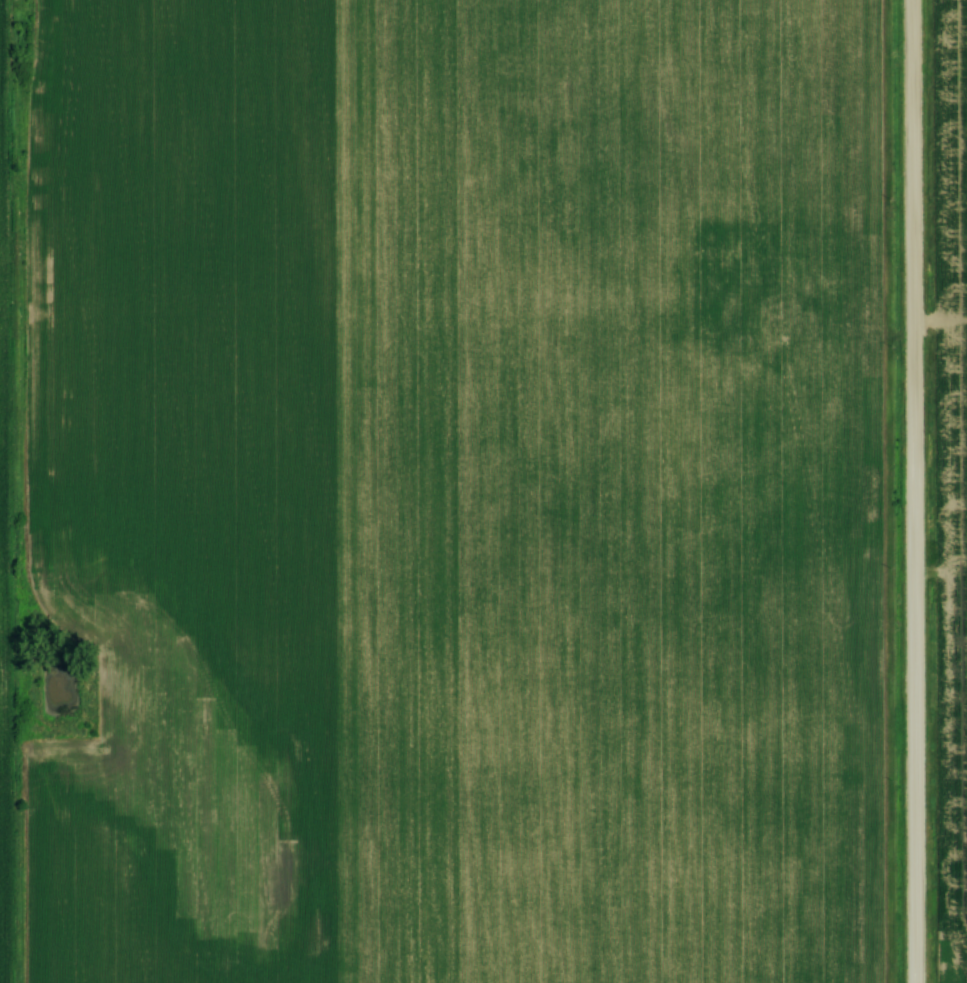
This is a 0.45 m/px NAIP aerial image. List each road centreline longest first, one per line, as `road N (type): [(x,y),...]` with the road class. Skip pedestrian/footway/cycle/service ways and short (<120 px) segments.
road 1 (residential): [(912,982),(908,0)]

